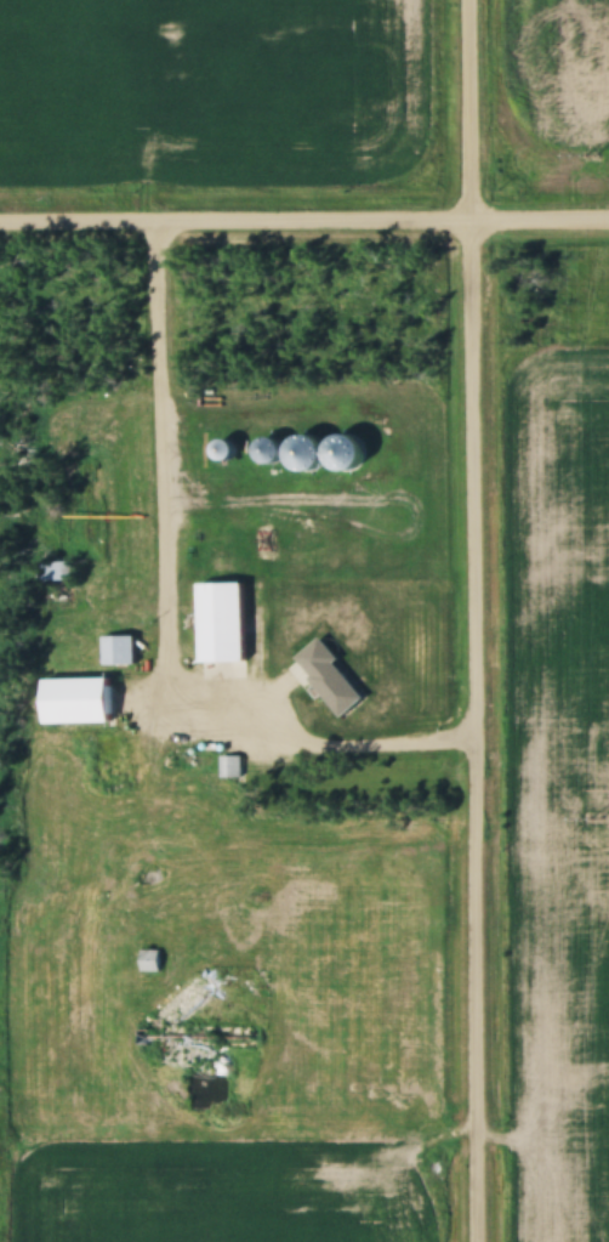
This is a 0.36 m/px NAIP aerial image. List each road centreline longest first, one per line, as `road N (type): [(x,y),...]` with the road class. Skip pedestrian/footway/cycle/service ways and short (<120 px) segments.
road 1 (residential): [(483,1241),(474,0)]
road 2 (residential): [(0,218),(476,212)]
road 3 (residential): [(476,212),(608,211)]

